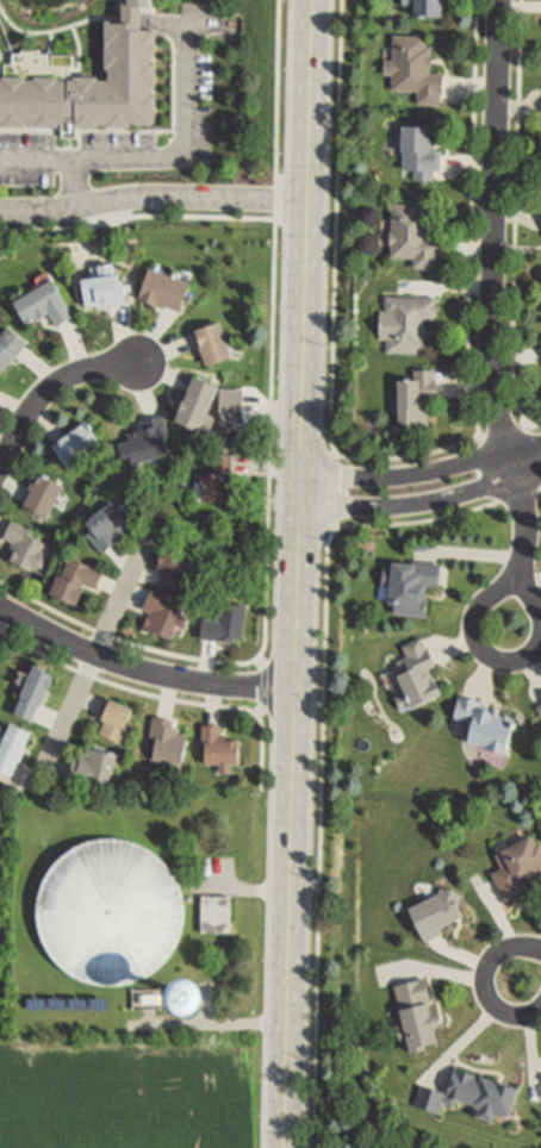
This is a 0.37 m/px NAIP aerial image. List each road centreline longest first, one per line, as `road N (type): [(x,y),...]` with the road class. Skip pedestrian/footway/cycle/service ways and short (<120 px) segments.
road 1 (tertiary): [(306,249),(283,1147)]
road 2 (residential): [(500,0),(490,348),(514,463)]
road 3 (residential): [(294,692),(162,674),(82,648),(0,605)]
road 4 (residential): [(307,200),(160,198),(0,211)]
road 5 (tertiary): [(312,0),(306,249)]
road 6 (residential): [(540,456),(417,489),(300,491)]
road 7 (residential): [(540,618),(517,584),(496,594),(478,618),(481,645),(504,663),(526,656),(540,635)]
road 8 (residential): [(0,467),(35,407),(64,379),(141,363)]
road 9 (residential): [(540,951),(506,949),(486,978),(496,1006),(522,1015),(540,1007)]
road 10 (residential): [(514,463),(526,536),(517,584)]

